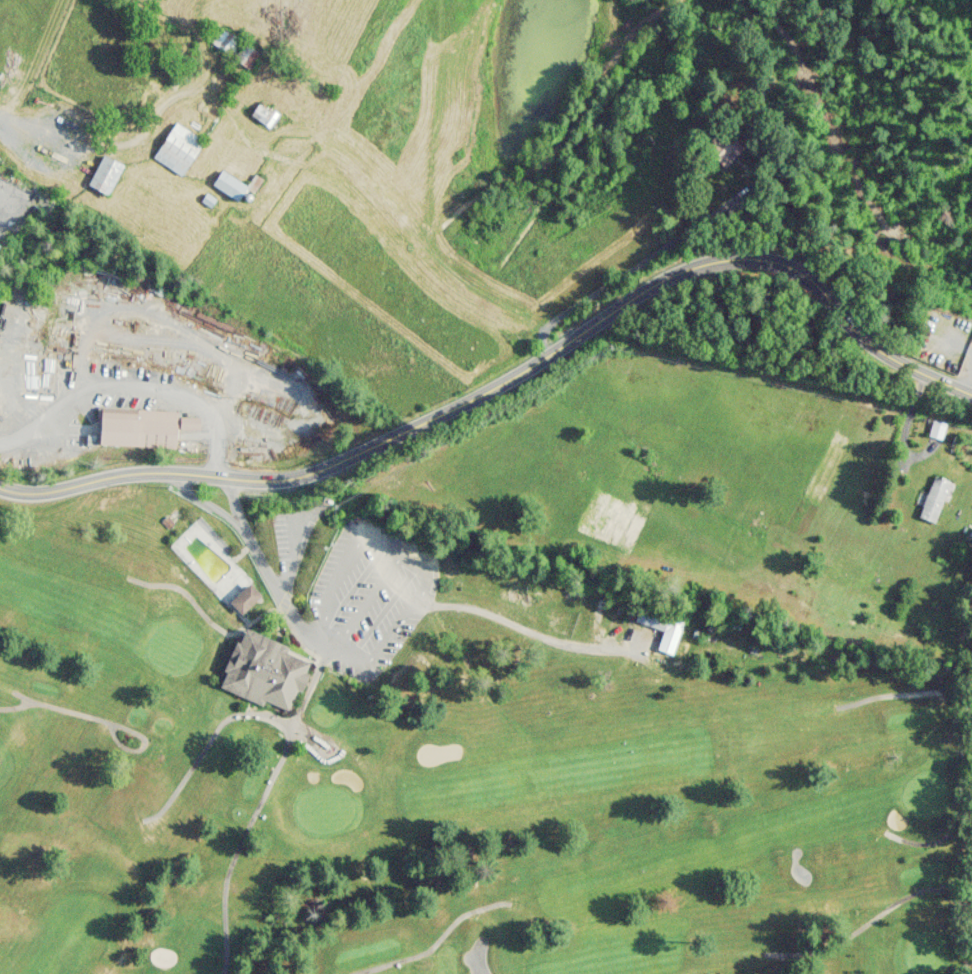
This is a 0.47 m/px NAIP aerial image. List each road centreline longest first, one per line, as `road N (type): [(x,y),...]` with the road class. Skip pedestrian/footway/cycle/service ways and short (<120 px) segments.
road 1 (residential): [(0,488),(36,491),(165,470),(278,478),(330,464),(552,347),(699,255),(735,252),(814,274),(868,337),(971,389)]

